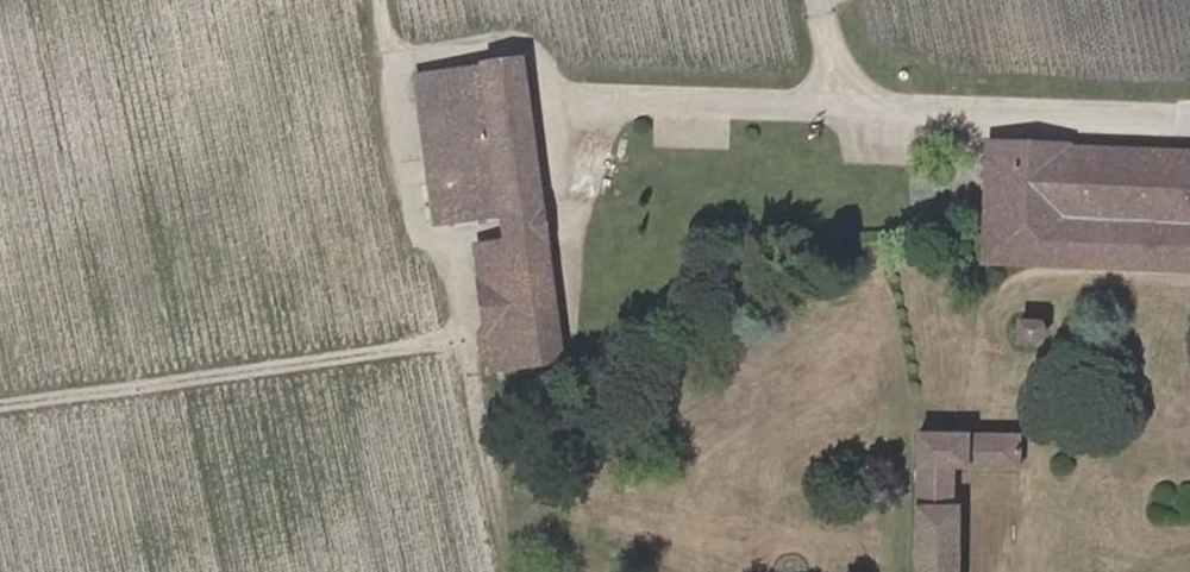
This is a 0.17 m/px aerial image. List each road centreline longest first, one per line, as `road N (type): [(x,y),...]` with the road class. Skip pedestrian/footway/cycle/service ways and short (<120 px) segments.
road 1 (track): [(0,407),(467,340),(447,240),(417,234),(383,0)]

